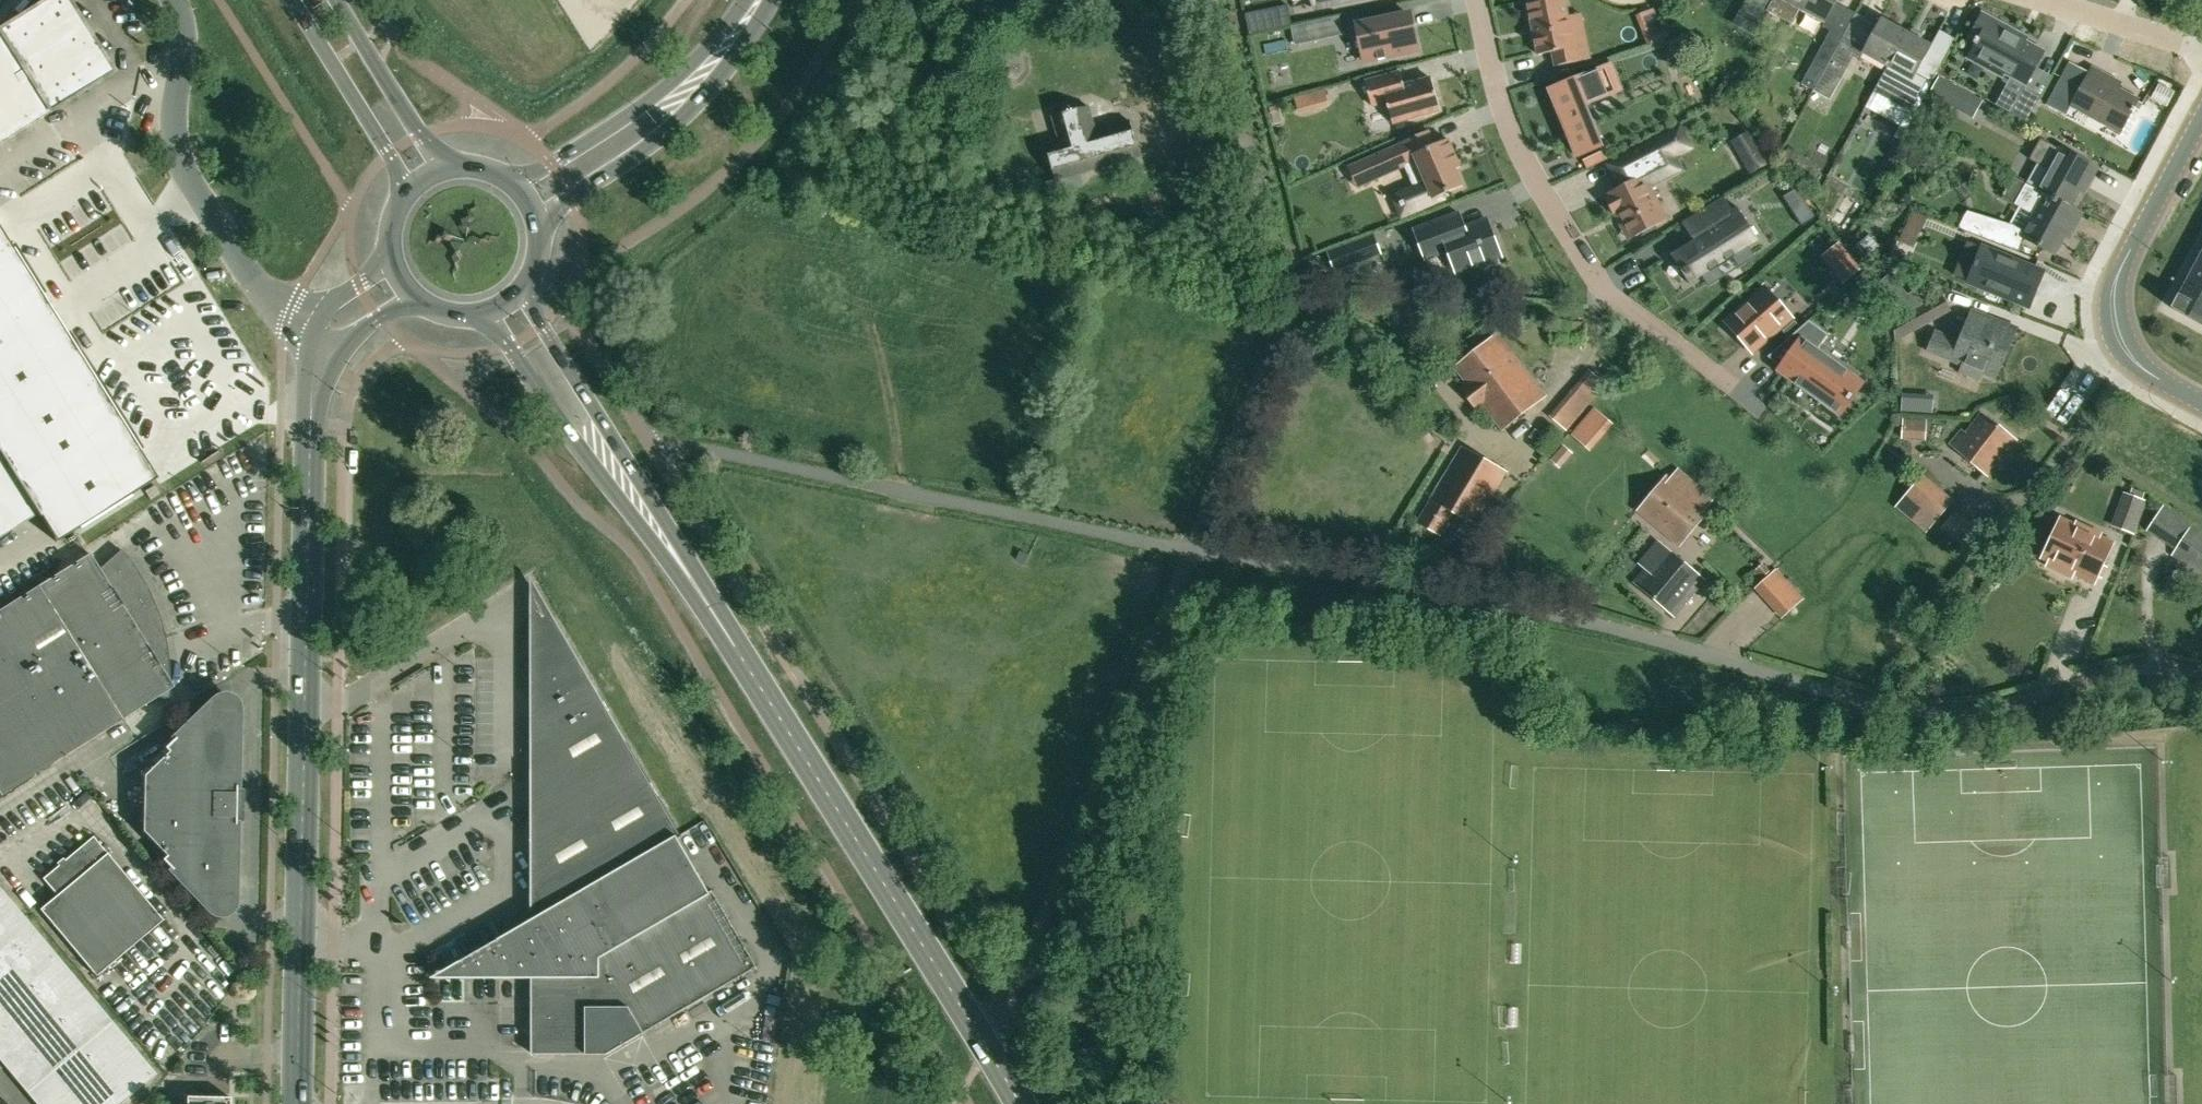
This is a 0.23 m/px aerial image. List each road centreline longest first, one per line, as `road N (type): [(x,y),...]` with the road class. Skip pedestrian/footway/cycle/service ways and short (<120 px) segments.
road 1 (residential): [(2201,669),(2119,669),(1998,707),(1917,711),(1574,620),(1192,550)]
road 2 (unclassified): [(298,1103),(310,451)]
road 3 (residential): [(1192,550),(1282,309),(1209,0)]
road 4 (unclassified): [(1192,550),(702,448),(653,448)]
road 5 (residential): [(1753,401),(1615,297),(1590,263),(1529,161),(1498,89),(1476,0)]
road 6 (unclassified): [(1007,1006),(1192,550)]
road 7 (primary): [(988,1049),(743,656)]
road 8 (primary): [(489,314),(574,442),(743,656)]
road 9 (primary): [(743,656),(523,292)]
road 10 (unclassified): [(310,336),(263,291),(187,176),(173,130),(183,52),(179,0)]
road 11 (tertiary): [(2201,402),(2150,374),(2119,344),(2112,300),(2117,274),(2201,116)]
road 12 (tertiary): [(539,218),(682,119),(771,0)]
road 13 (tertiary): [(744,0),(684,71),(640,108),(512,181)]
road 14 (primary): [(295,0),(414,189)]
road 15 (primary): [(445,171),(337,0)]
road 16 (residential): [(2201,50),(2045,0)]

